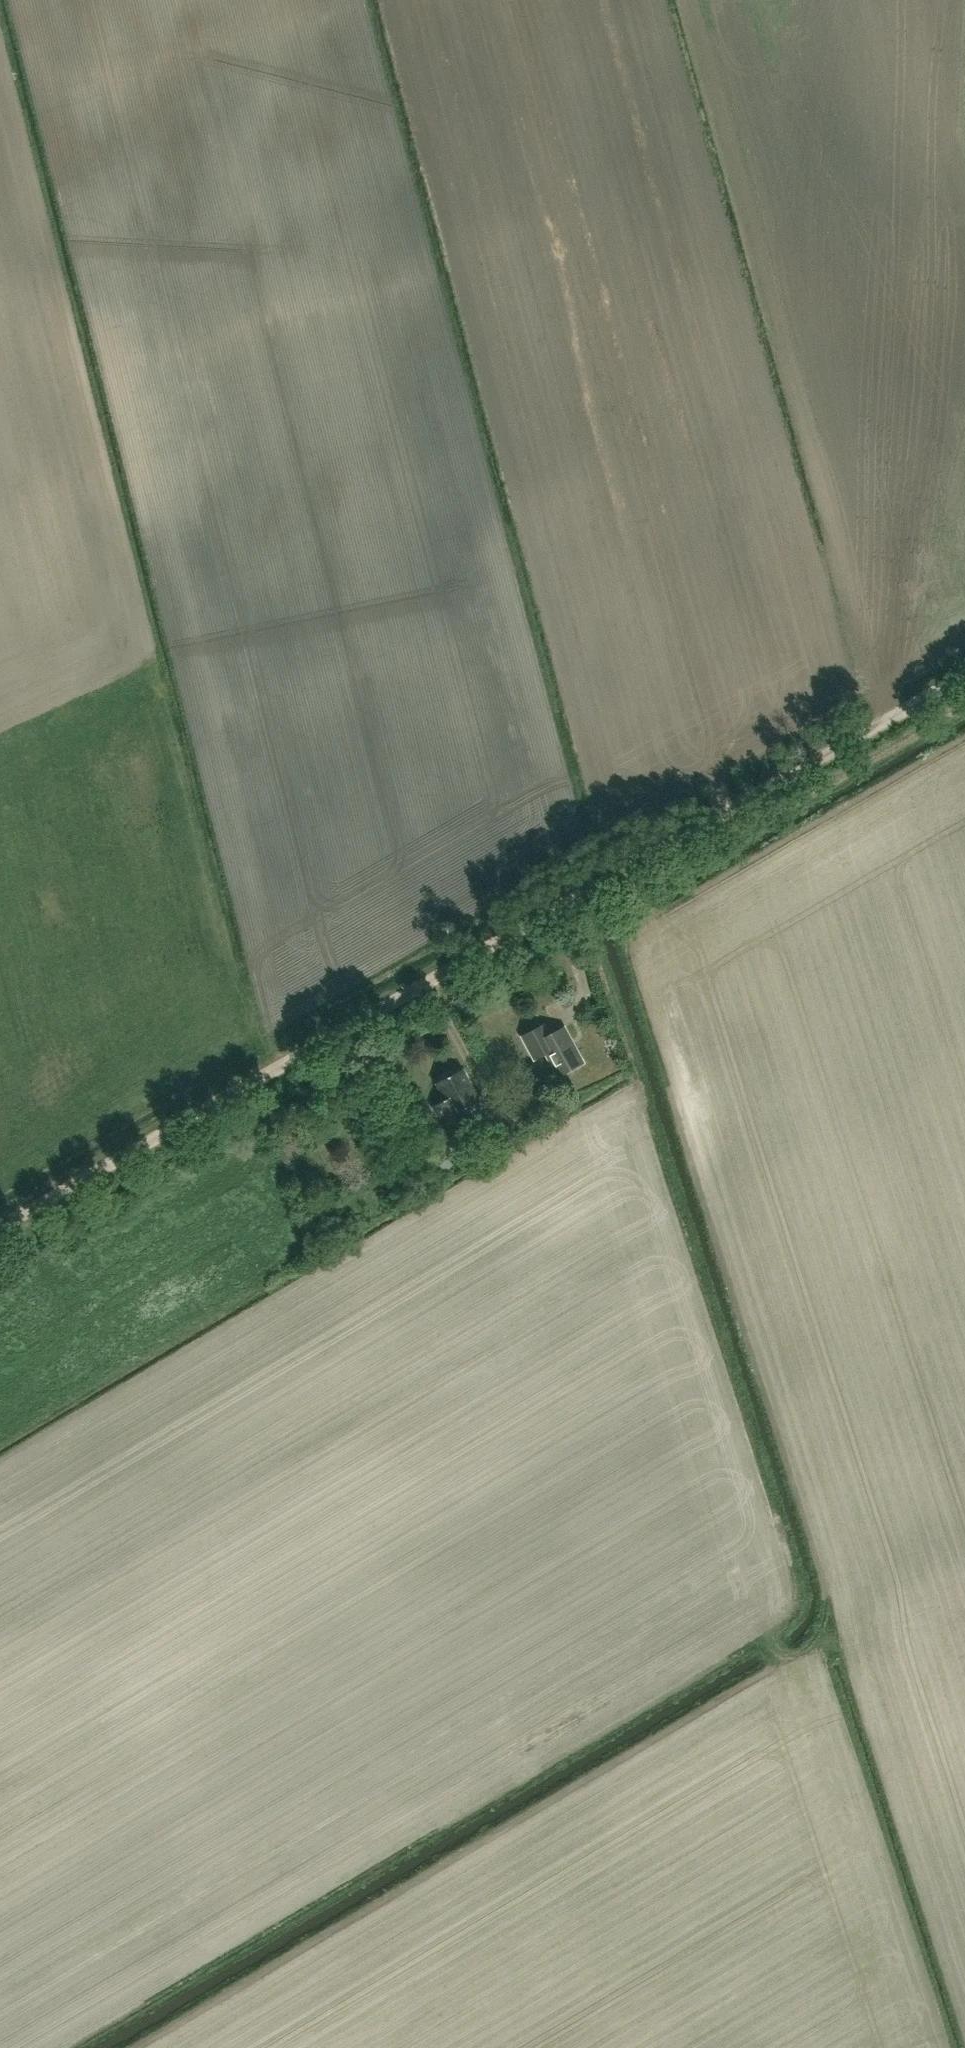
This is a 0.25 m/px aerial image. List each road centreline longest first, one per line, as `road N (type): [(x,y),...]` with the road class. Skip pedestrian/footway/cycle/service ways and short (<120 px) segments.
road 1 (unclassified): [(0,1228),(964,676)]
road 2 (track): [(625,869),(645,911),(672,1031)]

